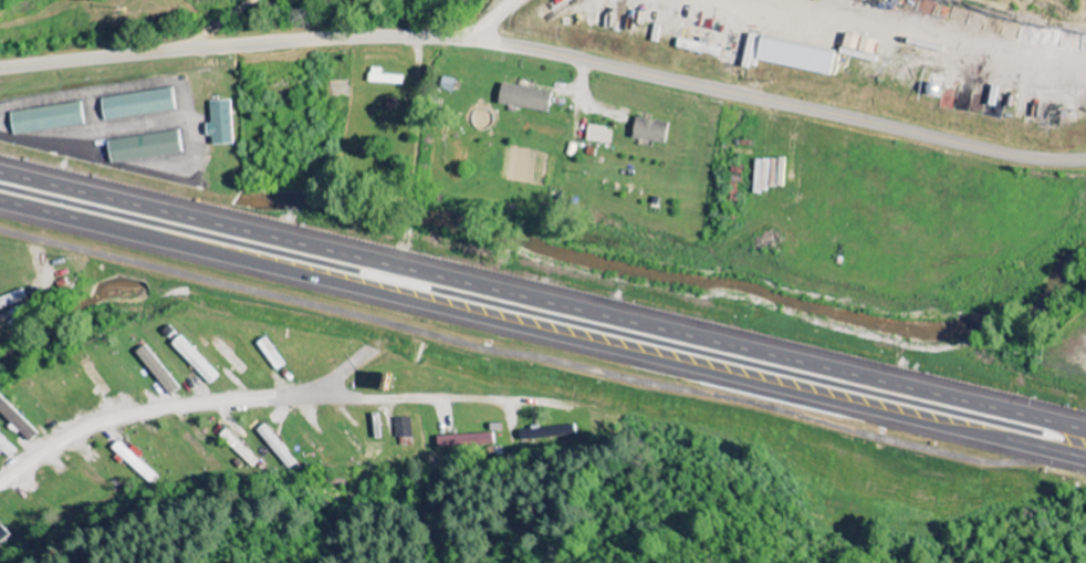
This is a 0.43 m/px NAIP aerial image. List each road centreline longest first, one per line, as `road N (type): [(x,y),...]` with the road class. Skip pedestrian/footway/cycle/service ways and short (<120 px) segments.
road 1 (trunk): [(1085,433),(0,171)]
road 2 (trunk): [(0,203),(1085,461)]
road 3 (tertiary): [(0,68),(286,41),(468,39),(973,148),(1085,159)]
road 4 (residential): [(0,483),(79,431),(203,399),(566,406)]

